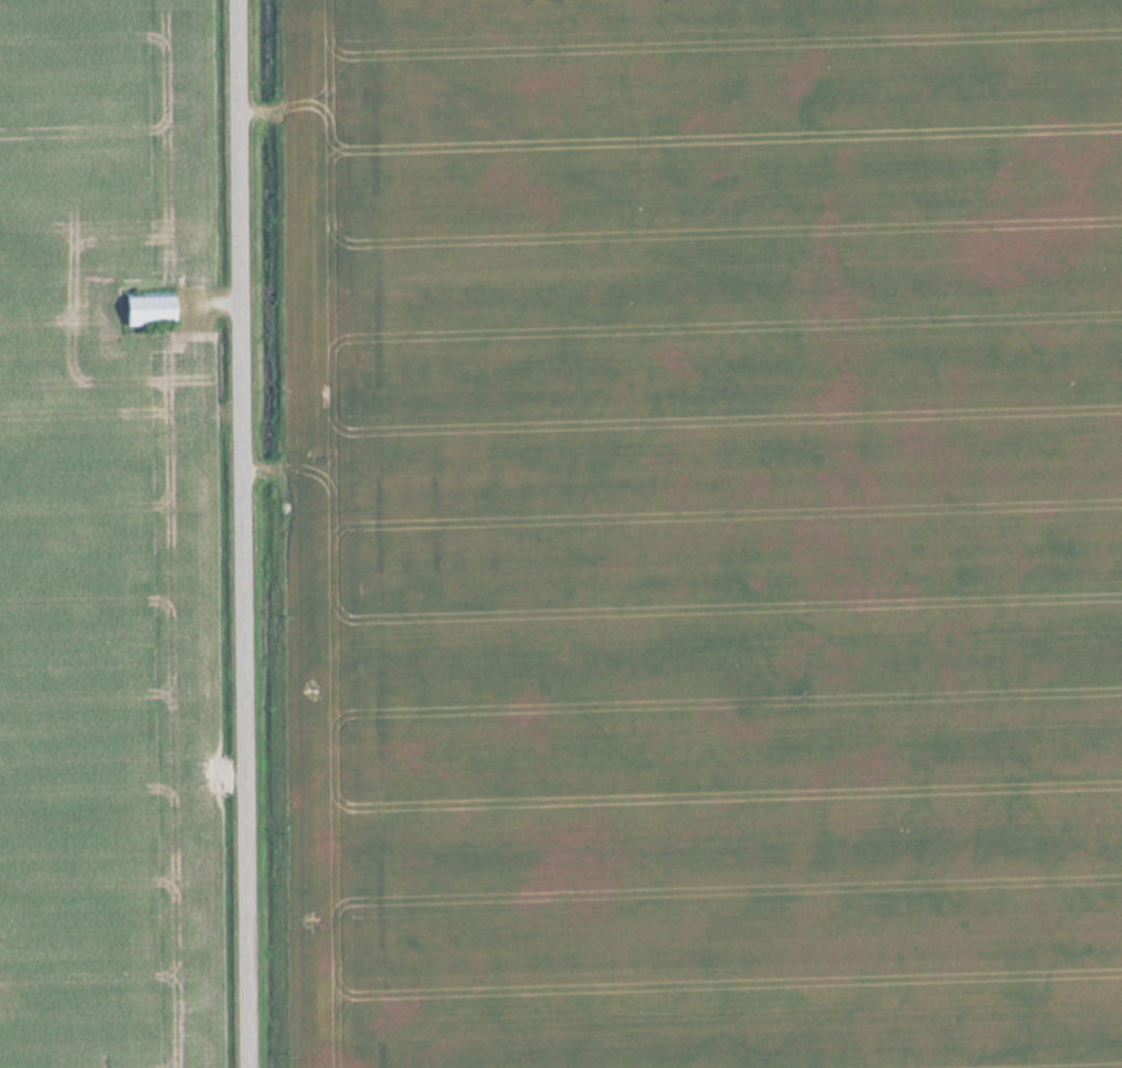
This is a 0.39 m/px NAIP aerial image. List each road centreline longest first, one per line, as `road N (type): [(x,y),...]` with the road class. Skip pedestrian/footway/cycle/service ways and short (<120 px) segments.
road 1 (residential): [(246,1067),(234,0)]

